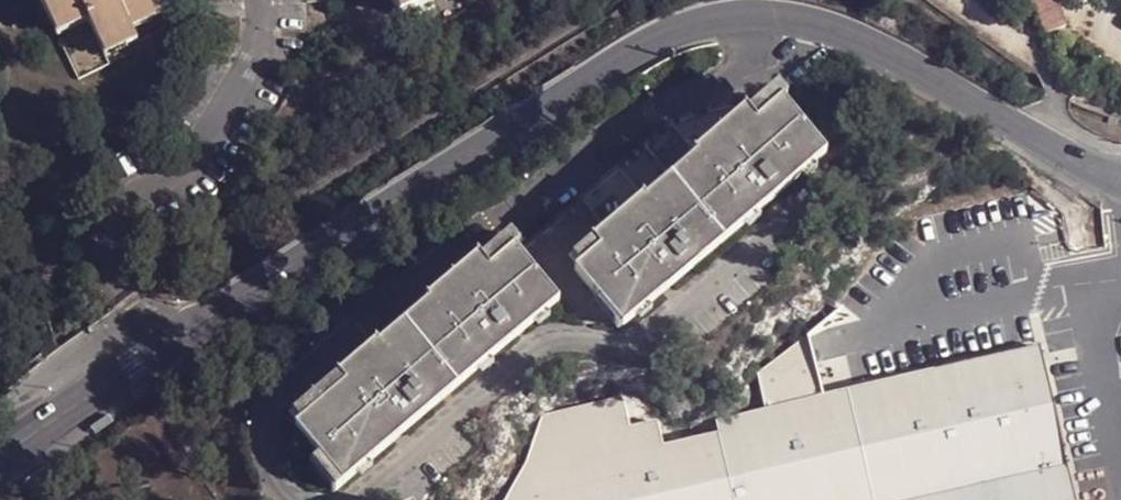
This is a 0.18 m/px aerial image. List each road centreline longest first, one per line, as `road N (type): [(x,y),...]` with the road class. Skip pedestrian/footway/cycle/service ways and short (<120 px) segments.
road 1 (tertiary): [(0,457),(159,347),(672,31),(741,19),(807,22),(878,51),(1091,175),(1120,184)]

